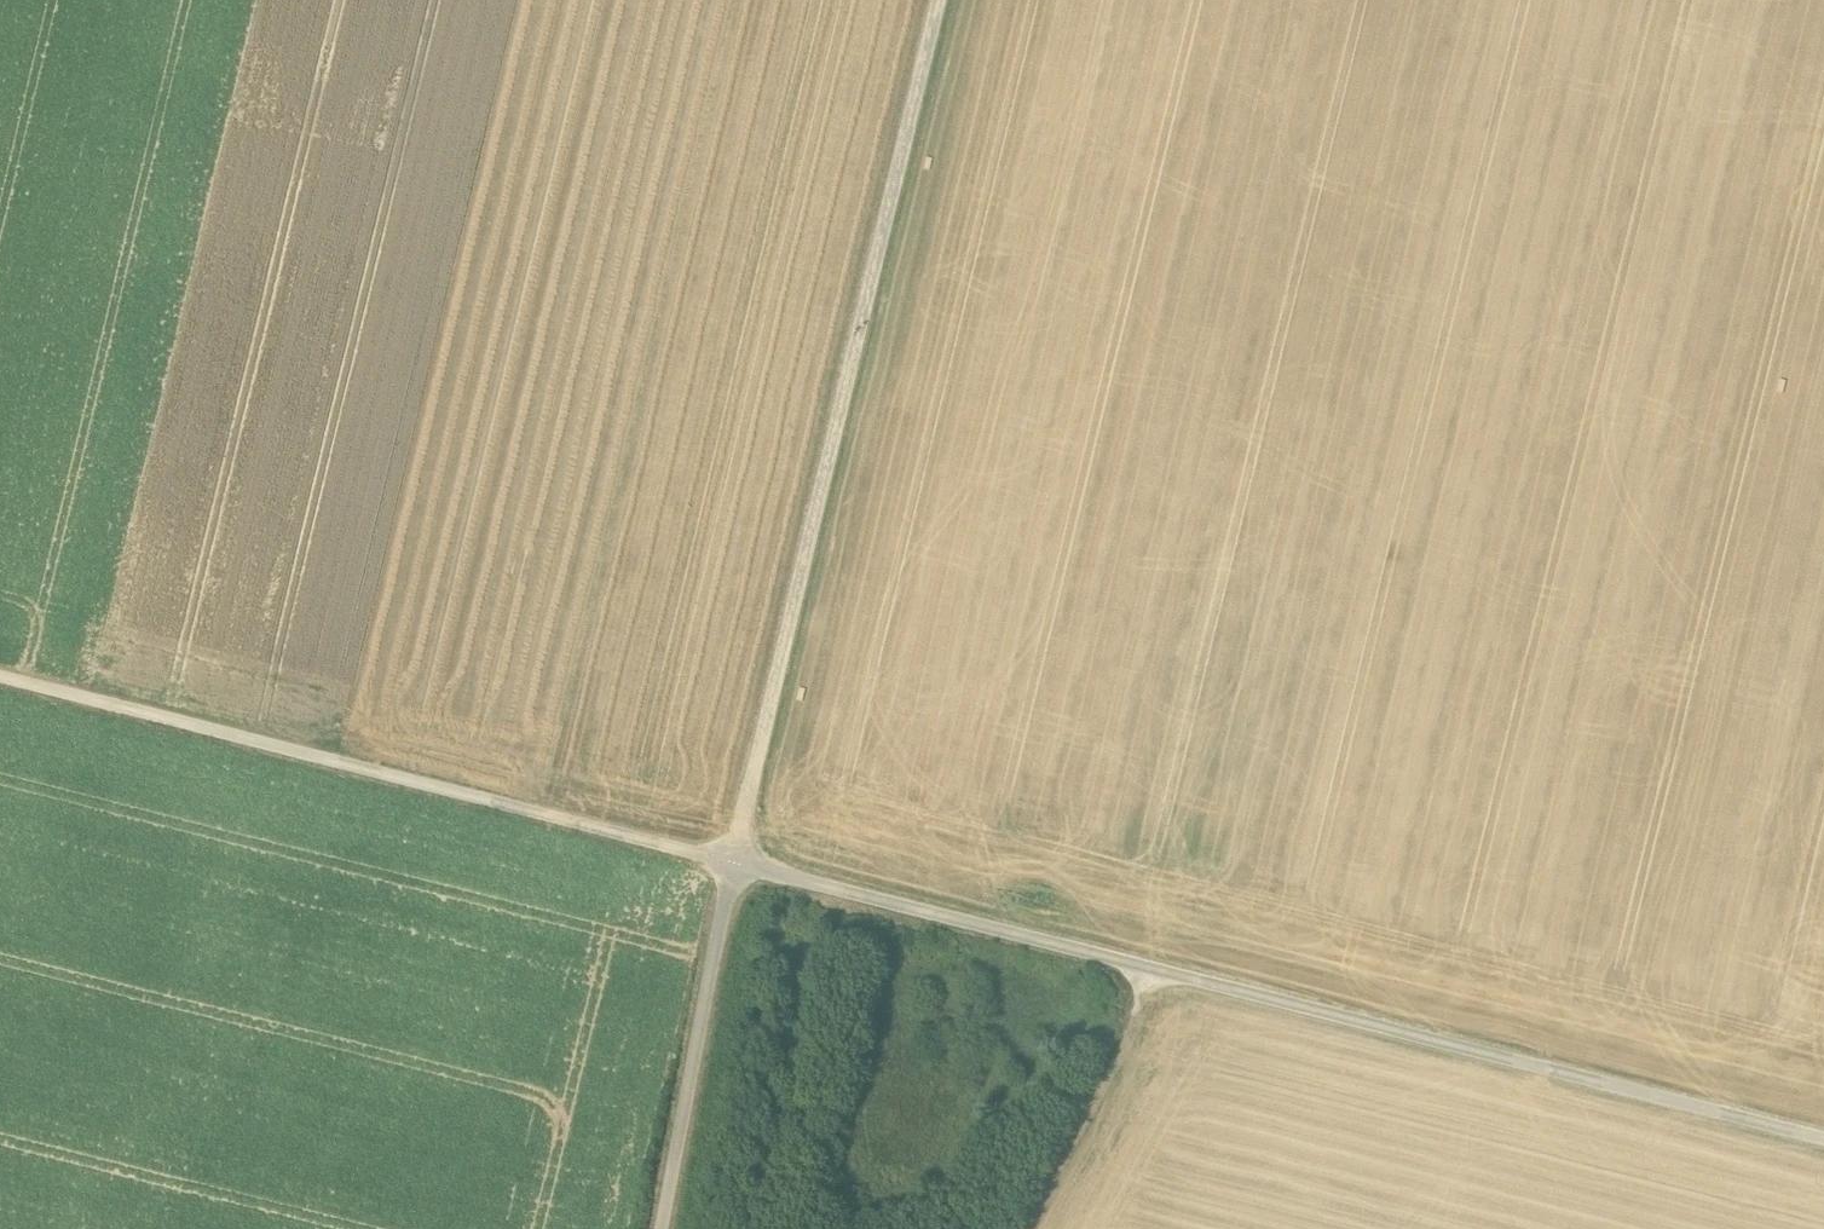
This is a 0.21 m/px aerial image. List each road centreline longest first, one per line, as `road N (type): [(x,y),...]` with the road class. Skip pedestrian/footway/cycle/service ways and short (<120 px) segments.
road 1 (track): [(0,677),(1823,1138)]
road 2 (track): [(940,0),(732,861),(656,1228)]
road 3 (track): [(1152,968),(1023,1228)]

